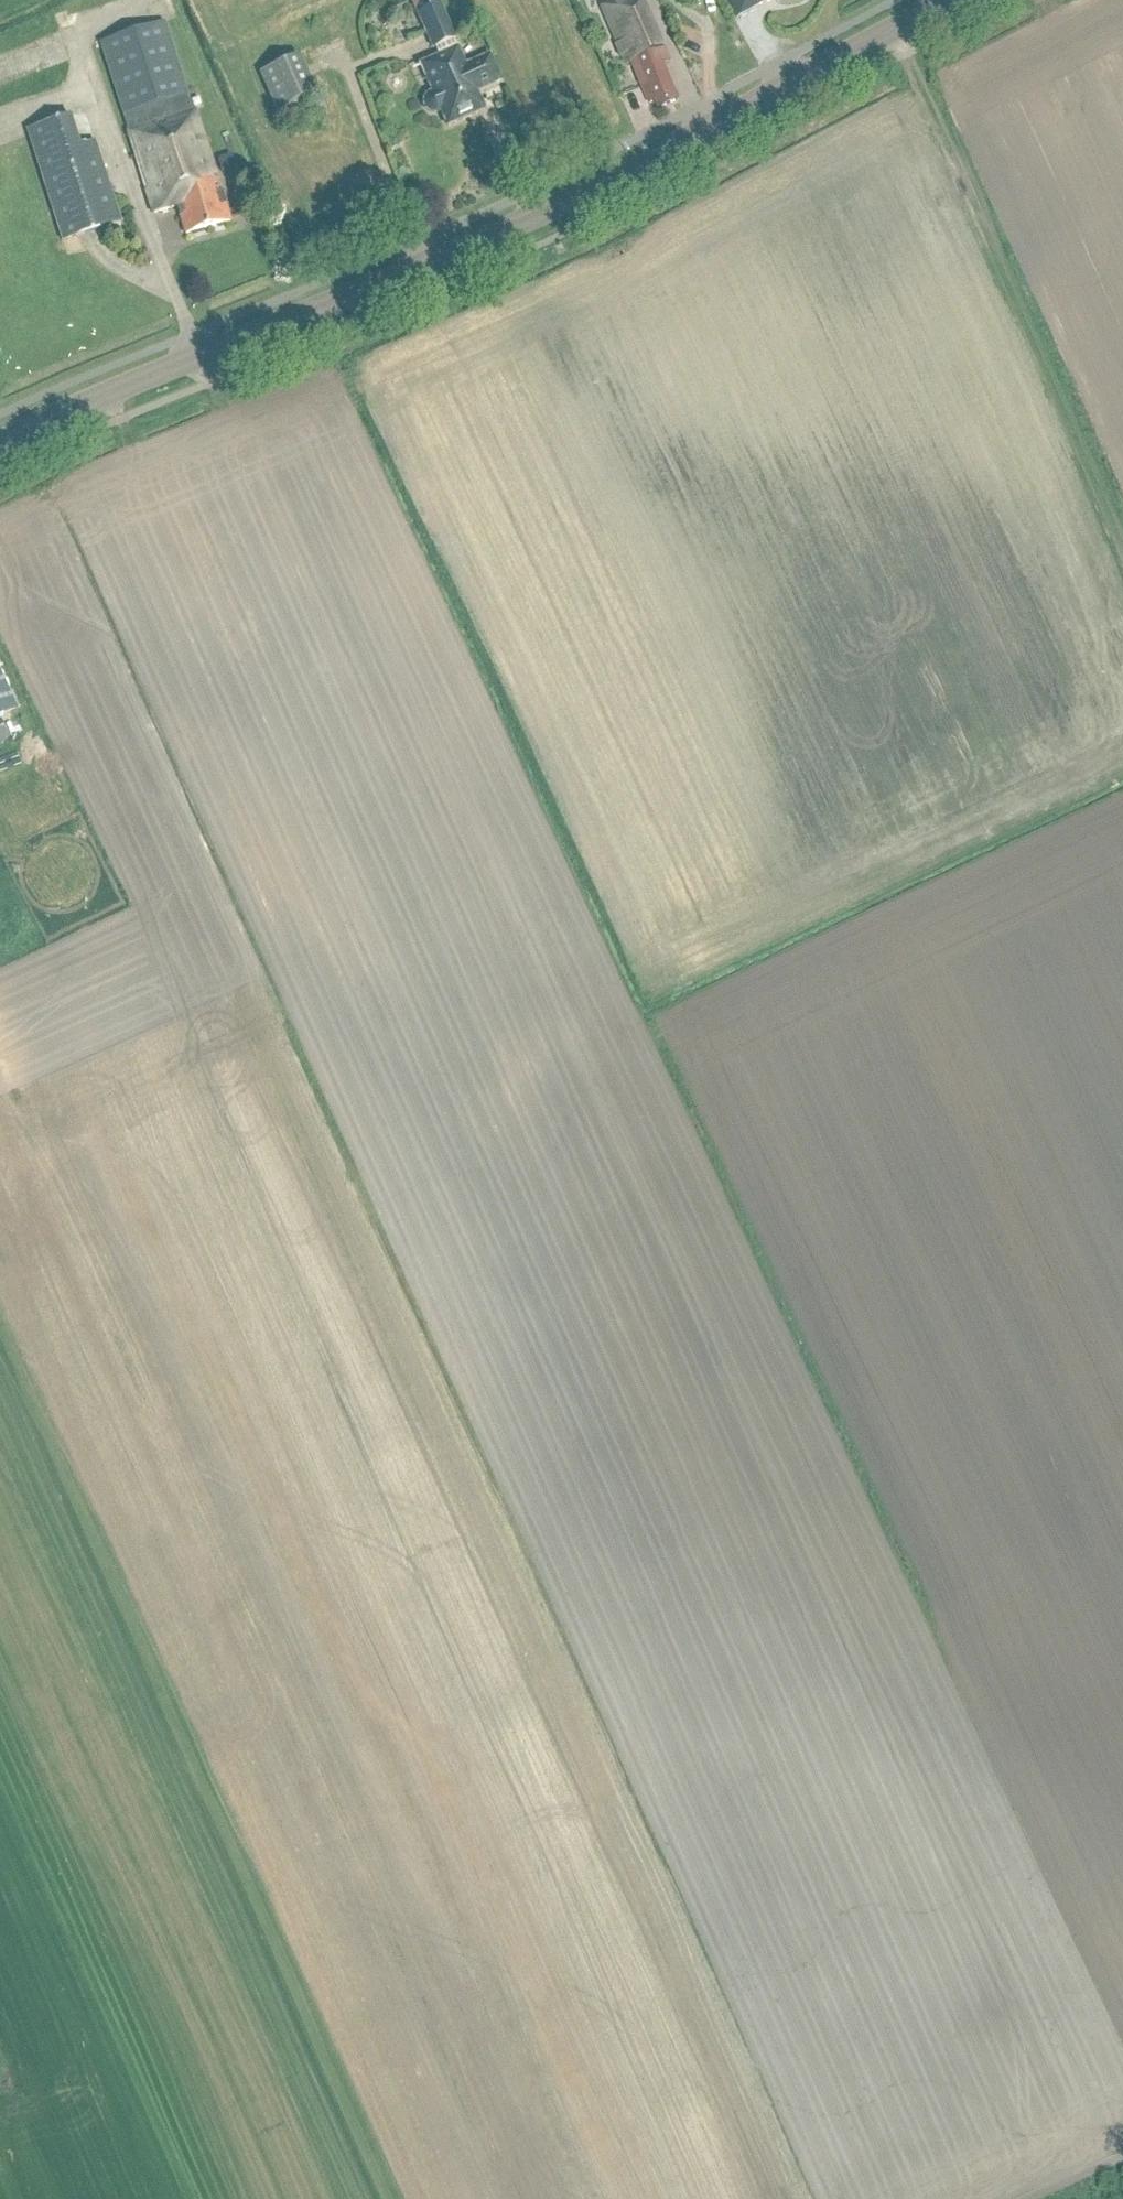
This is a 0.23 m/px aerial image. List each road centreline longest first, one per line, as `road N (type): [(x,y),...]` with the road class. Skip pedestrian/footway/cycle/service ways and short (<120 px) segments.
road 1 (tertiary): [(0,444),(524,226),(949,0)]

